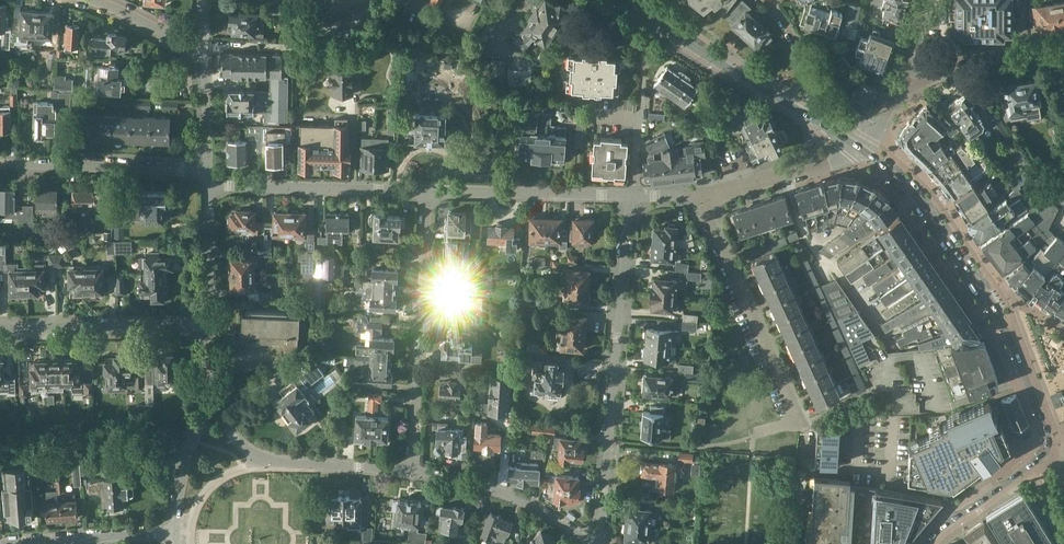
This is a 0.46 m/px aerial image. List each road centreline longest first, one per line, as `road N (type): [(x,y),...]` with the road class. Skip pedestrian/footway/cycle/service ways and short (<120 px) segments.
road 1 (secondary): [(862,148),(918,199),(1004,324),(1046,434),(1041,457),(926,543)]
road 2 (residential): [(628,201),(600,543)]
road 3 (secondary): [(621,0),(862,148)]
road 4 (residential): [(433,194),(411,471)]
road 5 (residential): [(798,421),(706,199)]
road 6 (residential): [(214,394),(227,428),(261,460),(411,471)]
road 7 (residential): [(208,186),(433,194)]
road 8 (residential): [(0,329),(211,324)]
road 9 (residential): [(0,165),(207,170)]
road 10 (residential): [(411,471),(507,495),(595,543)]
road 11 (residential): [(433,194),(628,201)]
road 12 (residential): [(894,95),(967,60),(1062,52)]
road 13 (residential): [(862,148),(706,199)]
road 14 (residential): [(12,543),(175,533)]
road 15 (residential): [(214,394),(186,469),(175,533)]
road 16 (residential): [(208,186),(211,324)]
road 17 (residential): [(644,71),(628,201)]
road 18 (residential): [(206,41),(207,170)]
road 19 (residential): [(206,41),(175,40),(89,0)]

